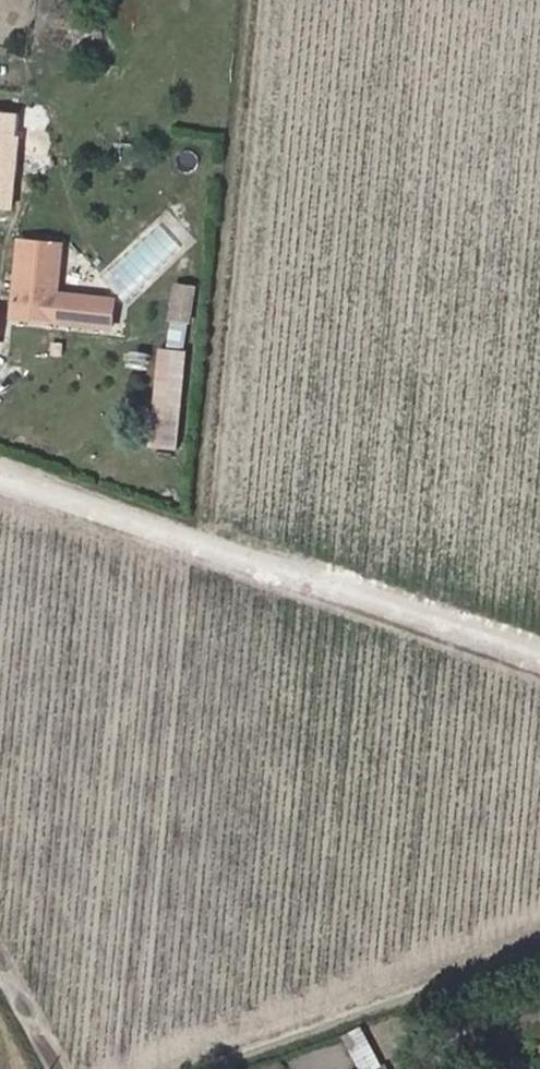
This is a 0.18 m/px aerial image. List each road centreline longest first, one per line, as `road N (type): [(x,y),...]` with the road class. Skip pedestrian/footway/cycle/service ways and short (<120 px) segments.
road 1 (track): [(0,469),(539,671)]

